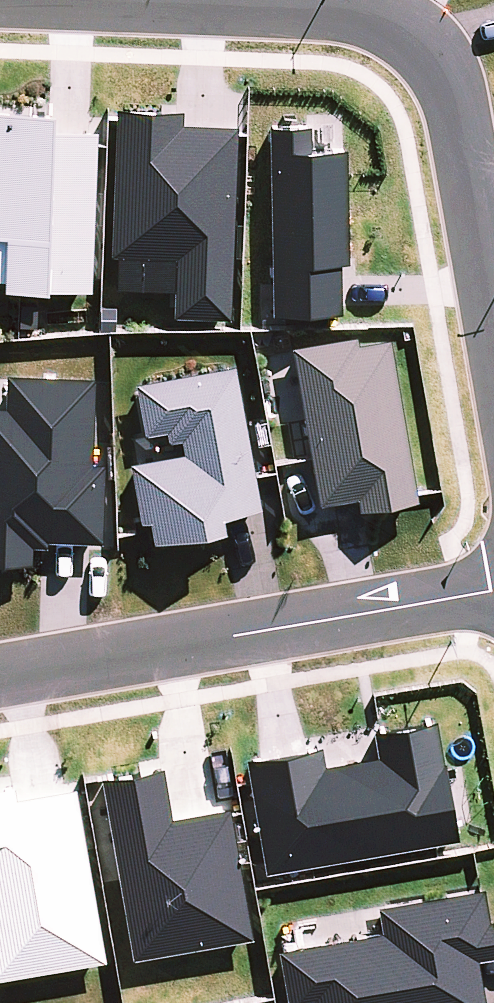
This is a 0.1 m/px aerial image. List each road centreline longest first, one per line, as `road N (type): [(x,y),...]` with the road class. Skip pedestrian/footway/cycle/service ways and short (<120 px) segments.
road 1 (residential): [(493,319),(462,130),(446,85),(406,38),(306,10),(54,0)]
road 2 (residential): [(0,679),(493,591)]

